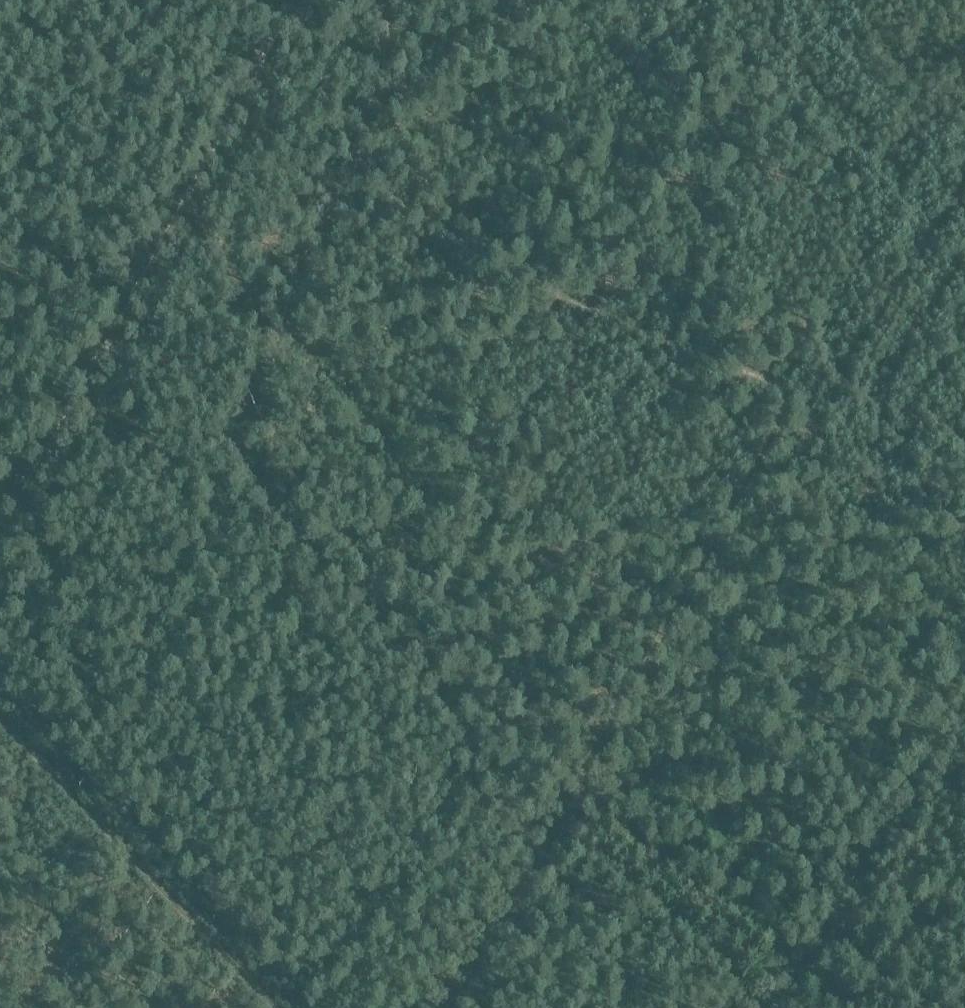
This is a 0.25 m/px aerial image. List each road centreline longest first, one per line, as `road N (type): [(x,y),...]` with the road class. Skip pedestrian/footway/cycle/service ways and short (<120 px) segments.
road 1 (track): [(859,1007),(583,794),(798,403),(791,389),(468,243),(374,184),(362,153),(383,0)]
road 2 (track): [(0,534),(296,0)]
road 3 (track): [(0,723),(277,1007)]
road 4 (track): [(444,1007),(583,794)]

